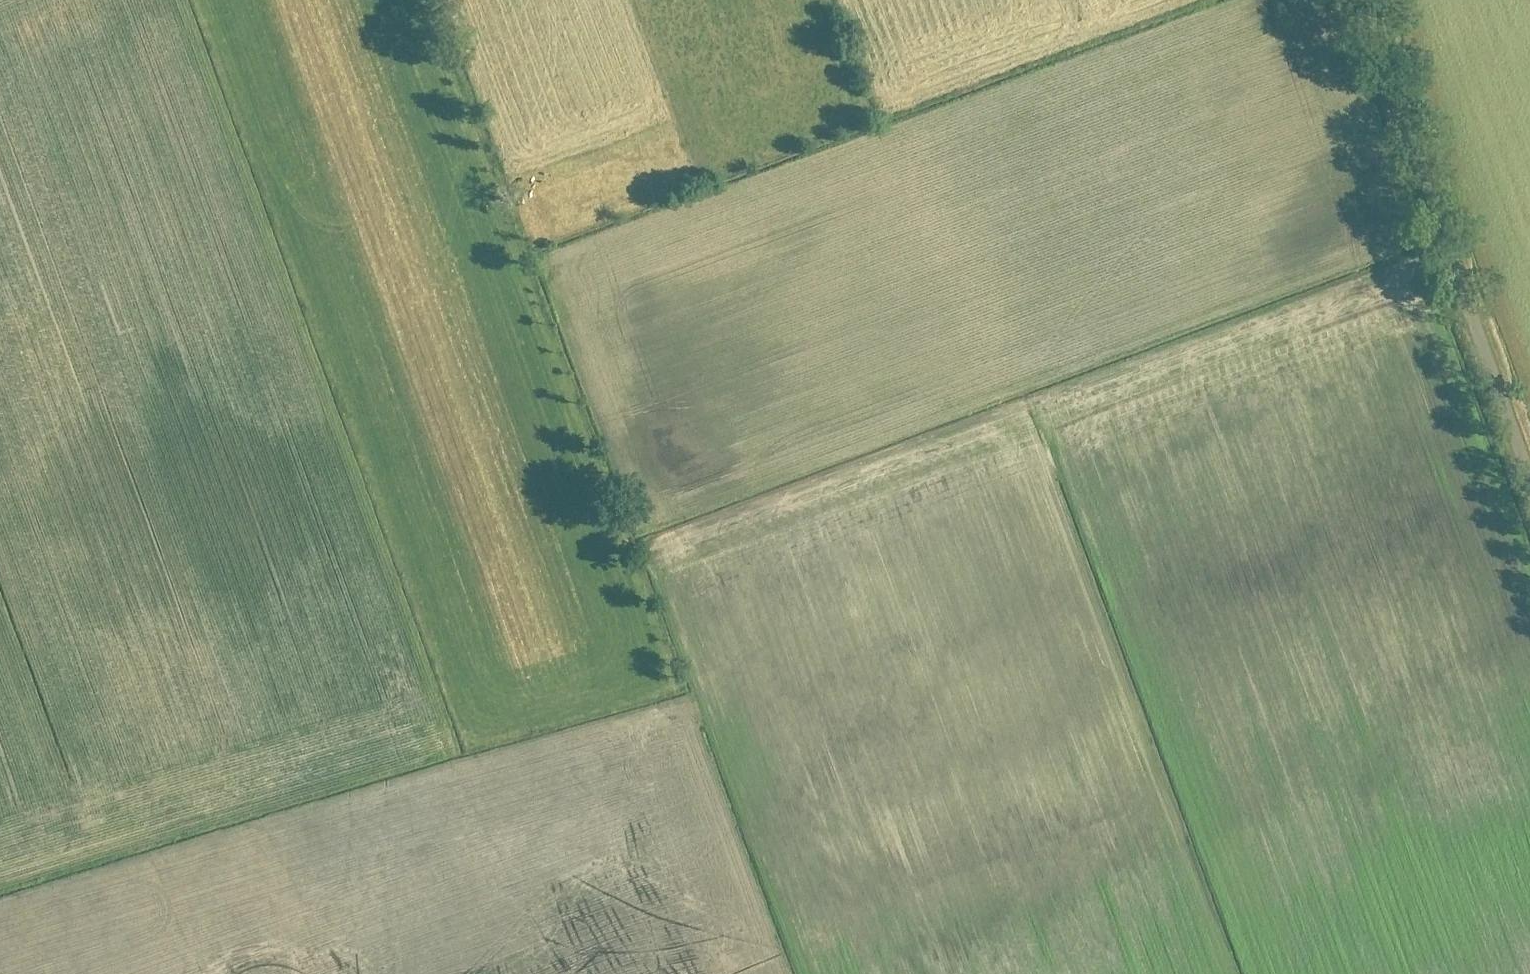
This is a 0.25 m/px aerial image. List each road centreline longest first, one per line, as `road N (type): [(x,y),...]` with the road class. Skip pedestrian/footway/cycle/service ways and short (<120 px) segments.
road 1 (unclassified): [(1529,481),(1362,0)]

